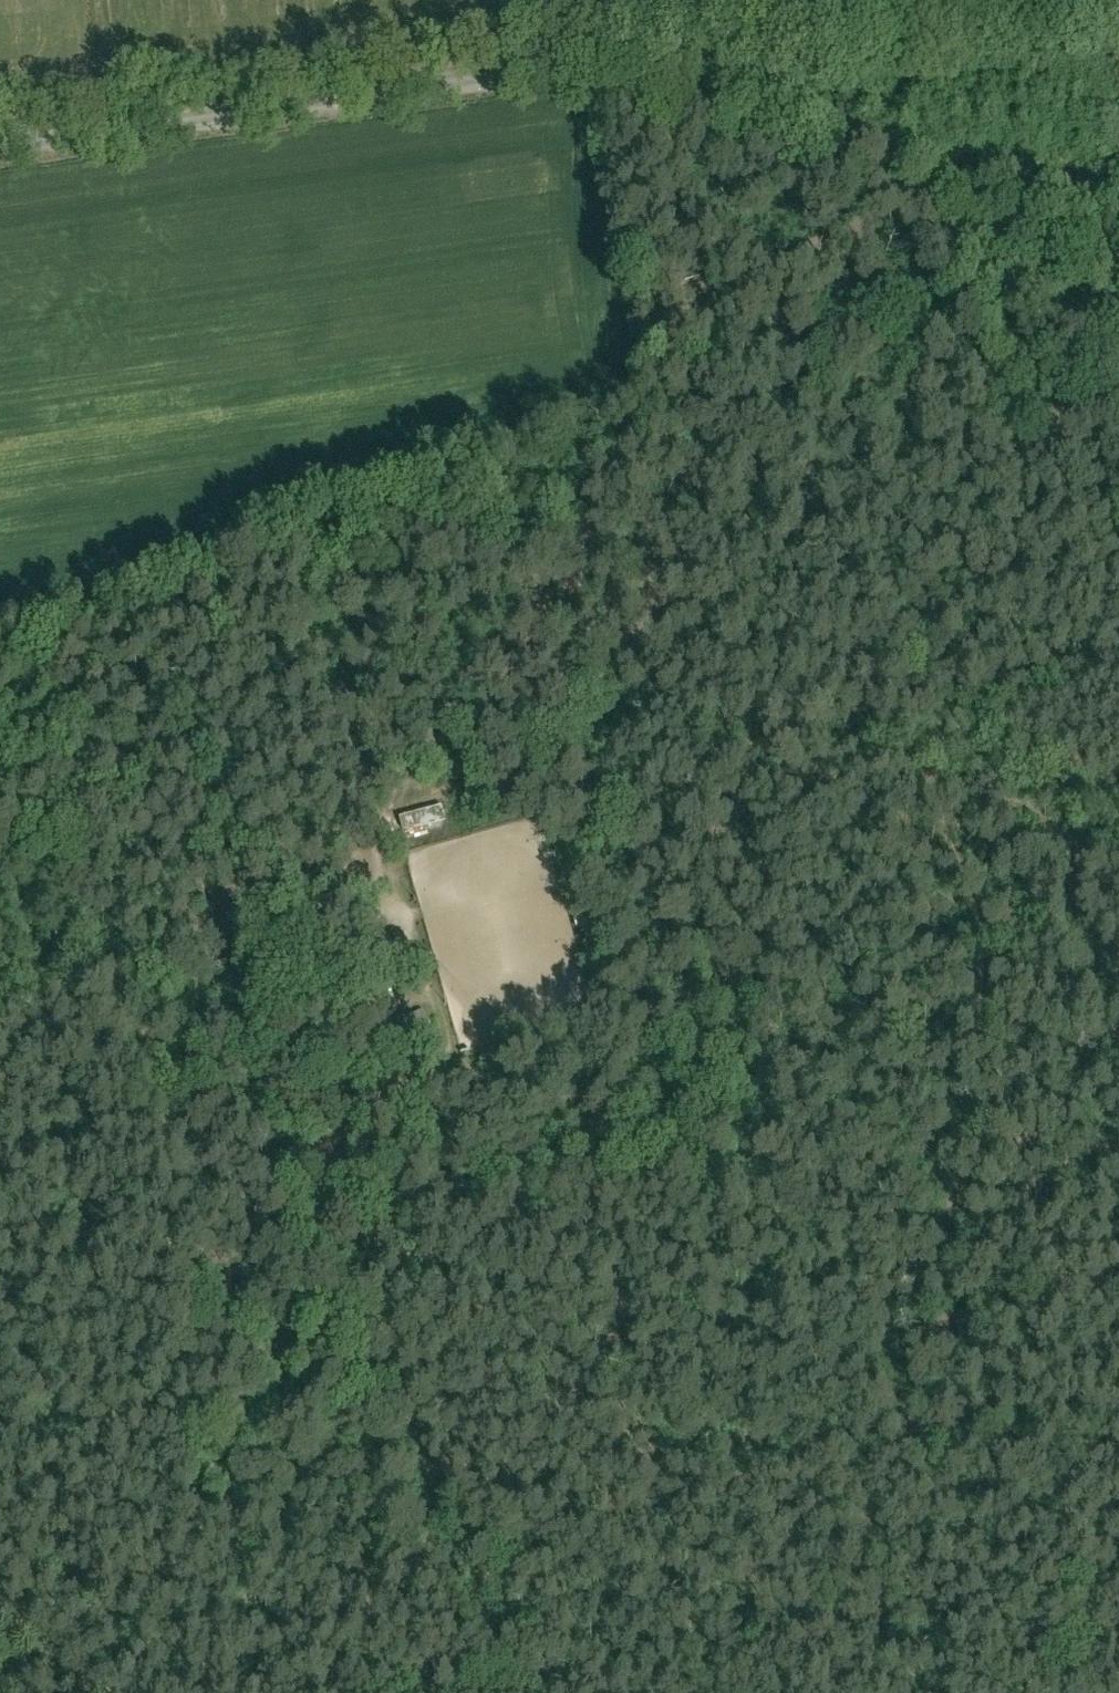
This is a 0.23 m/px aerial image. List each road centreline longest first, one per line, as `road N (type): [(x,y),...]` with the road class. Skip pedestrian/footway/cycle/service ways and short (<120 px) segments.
road 1 (unclassified): [(0,147),(995,0)]

